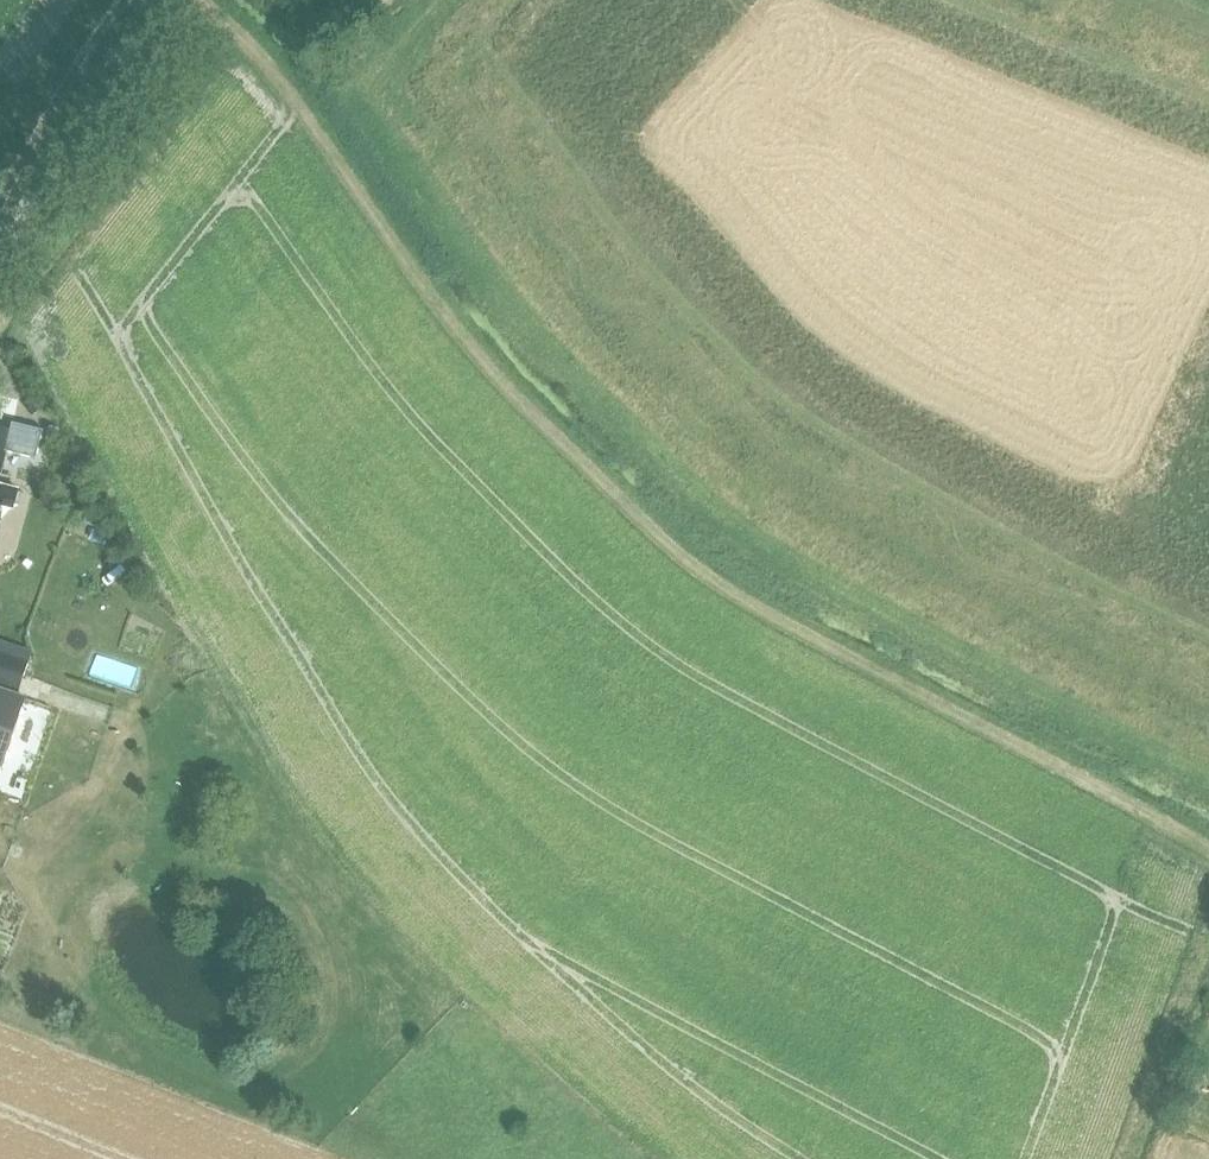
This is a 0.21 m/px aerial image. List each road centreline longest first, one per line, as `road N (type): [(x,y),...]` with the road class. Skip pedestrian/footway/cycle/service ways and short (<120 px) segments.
road 1 (unclassified): [(0,233),(80,122),(147,0)]

